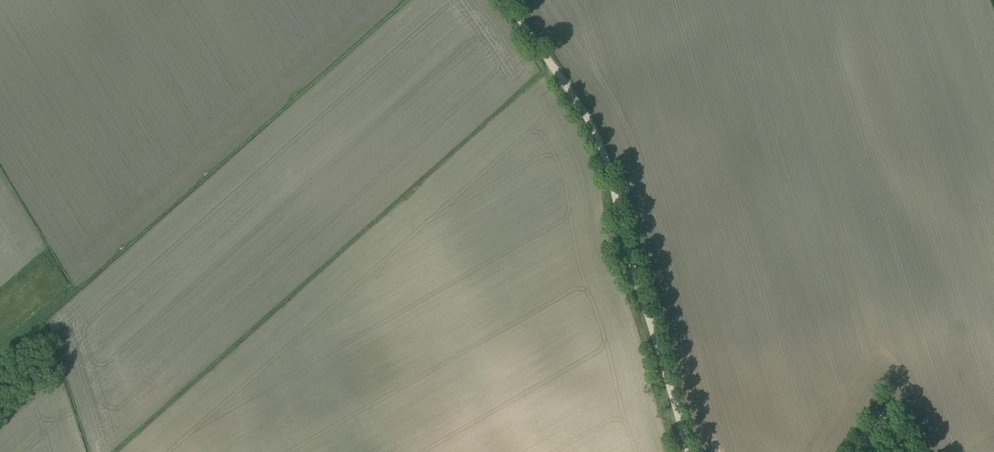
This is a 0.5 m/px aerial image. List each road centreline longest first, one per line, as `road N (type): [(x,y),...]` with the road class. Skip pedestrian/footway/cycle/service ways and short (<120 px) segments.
road 1 (track): [(687,451),(592,130),(506,0)]

